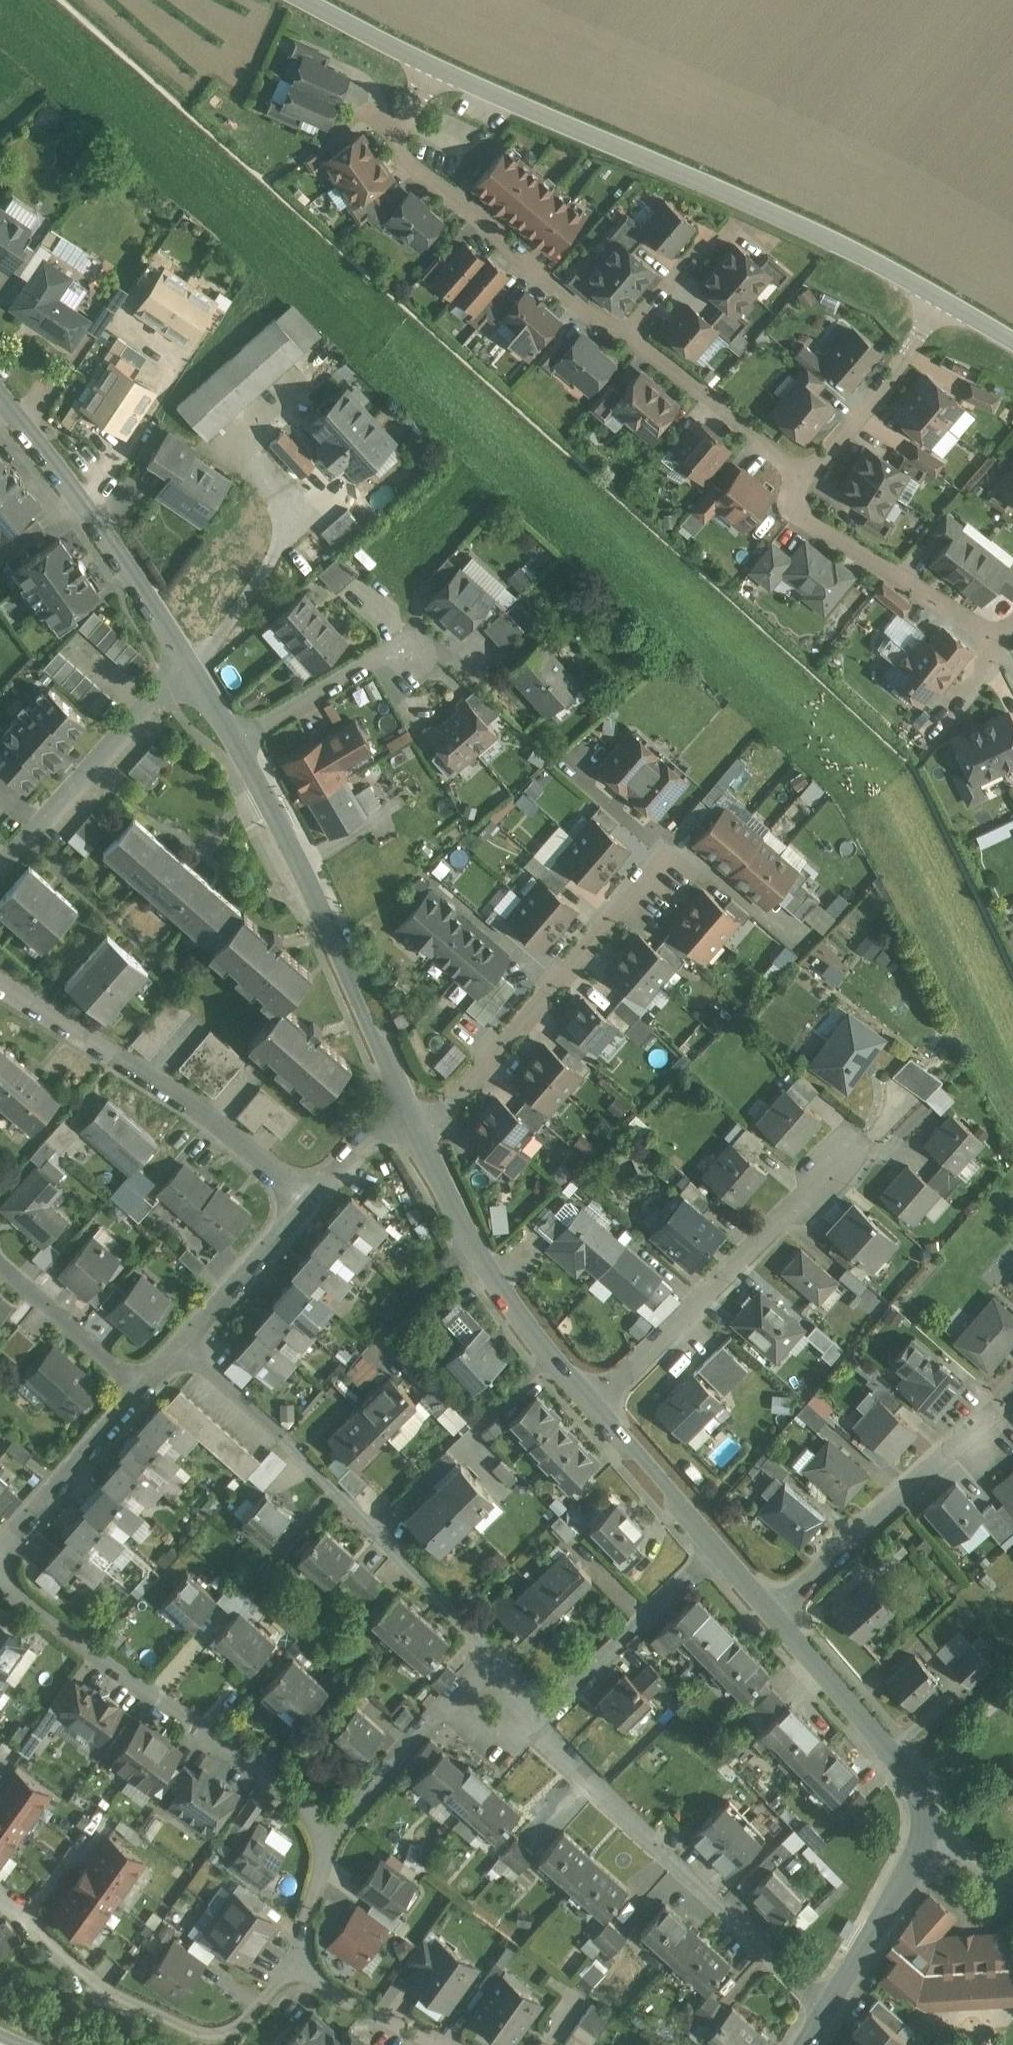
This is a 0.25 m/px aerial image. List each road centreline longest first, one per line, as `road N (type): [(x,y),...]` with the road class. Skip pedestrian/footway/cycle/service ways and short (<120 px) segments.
road 1 (residential): [(436,75),(755,204),(944,297)]
road 2 (residential): [(493,1659),(305,1459),(186,1348)]
road 3 (residential): [(331,1828),(0,1580)]
road 4 (tertiary): [(234,739),(307,879),(400,1111)]
road 5 (residential): [(827,2010),(543,1723)]
road 6 (residential): [(413,1138),(670,849)]
road 7 (residential): [(0,1892),(23,1905),(98,1986),(198,2033),(232,2031),(304,1961)]
road 8 (residential): [(0,979),(313,1197)]
road 9 (residential): [(629,334),(412,165),(397,131),(436,75)]
road 10 (residential): [(592,1398),(857,1144)]
road 11 (tertiary): [(0,404),(160,612),(191,666)]
road 12 (tertiary): [(413,1138),(449,1213),(592,1398)]
road 13 (tertiary): [(770,1615),(910,1778),(922,1801),(923,1839)]
road 14 (residential): [(770,1615),(978,1430)]
road 15 (residential): [(812,480),(805,514),(1005,641)]
road 16 (residential): [(13,860),(191,666)]
road 17 (residential): [(543,1723),(715,1551)]
road 18 (residential): [(812,480),(629,334)]
road 19 (residential): [(944,297),(812,480)]
road 20 (residential): [(148,1393),(0,1557)]
road 21 (residential): [(234,739),(377,661),(420,657)]
road 22 (residential): [(148,1393),(0,1259)]
road 23 (residential): [(313,1197),(186,1348)]
road 24 (tertiary): [(592,1398),(715,1551)]
road 25 (tertiary): [(923,1839),(827,2010)]
road 26 (residential): [(463,1695),(331,1828)]
road 27 (residential): [(304,1961),(339,1997),(444,2044)]
road 28 (residential): [(298,0),(436,75)]
road 29 (residential): [(331,1828),(304,1961)]
road 30 (residential): [(629,334),(714,238)]
road 31 (residential): [(400,1111),(313,1197)]

